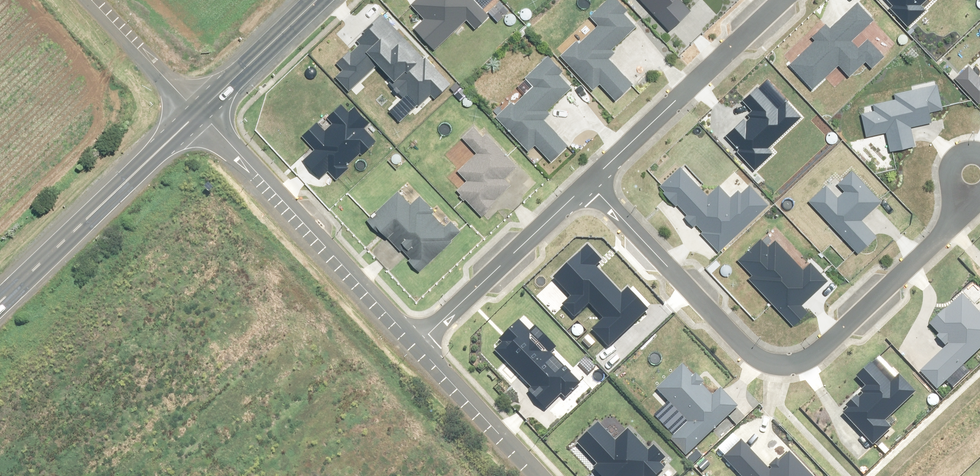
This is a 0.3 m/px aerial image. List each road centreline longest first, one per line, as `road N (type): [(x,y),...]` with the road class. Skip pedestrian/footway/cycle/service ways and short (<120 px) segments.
road 1 (residential): [(957,221),(812,356),(778,370),(756,358),(589,184)]
road 2 (tertiary): [(199,113),(417,346)]
road 3 (secondary): [(199,113),(0,304)]
road 4 (residential): [(589,184),(785,0)]
road 5 (residential): [(417,346),(589,184)]
road 6 (tertiary): [(417,346),(536,475)]
road 7 (secondary): [(199,113),(319,0)]
road 8 (unclassified): [(94,0),(199,113)]

